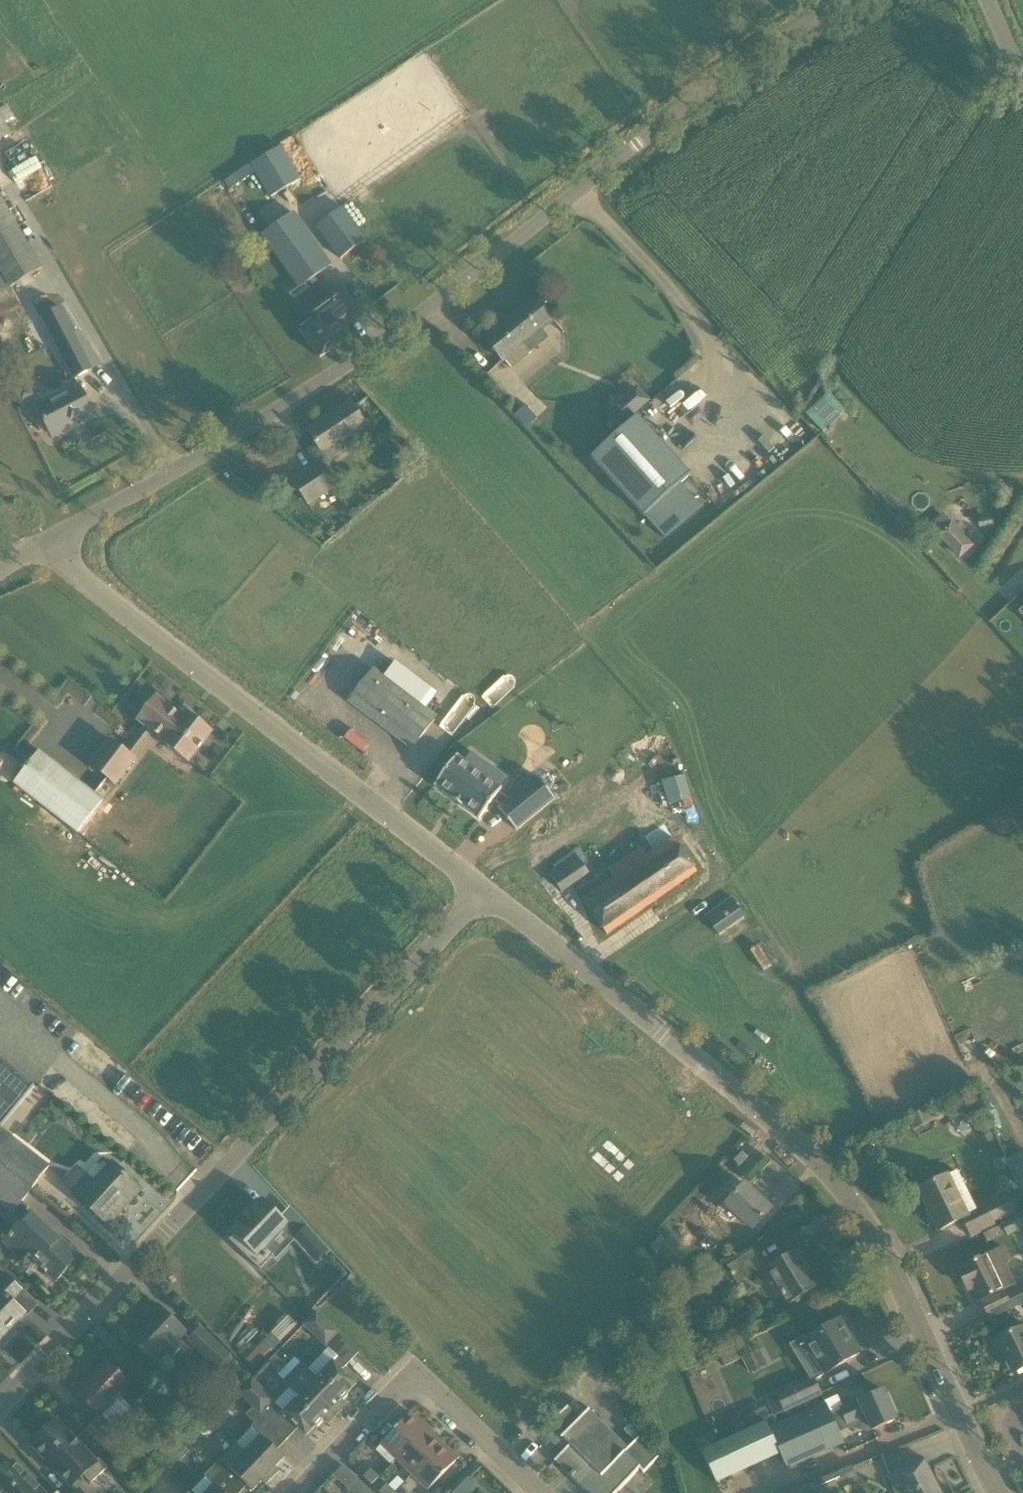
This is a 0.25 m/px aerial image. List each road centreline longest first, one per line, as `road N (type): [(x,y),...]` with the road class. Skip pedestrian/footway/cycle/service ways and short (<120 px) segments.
road 1 (residential): [(41,544),(355,359),(772,44),(845,0)]
road 2 (residential): [(1003,1492),(875,1235),(815,1157),(484,893)]
road 3 (residential): [(0,1405),(484,893)]
road 4 (residential): [(484,893),(41,544)]
road 5 (residential): [(538,1492),(416,1374),(299,1492)]

